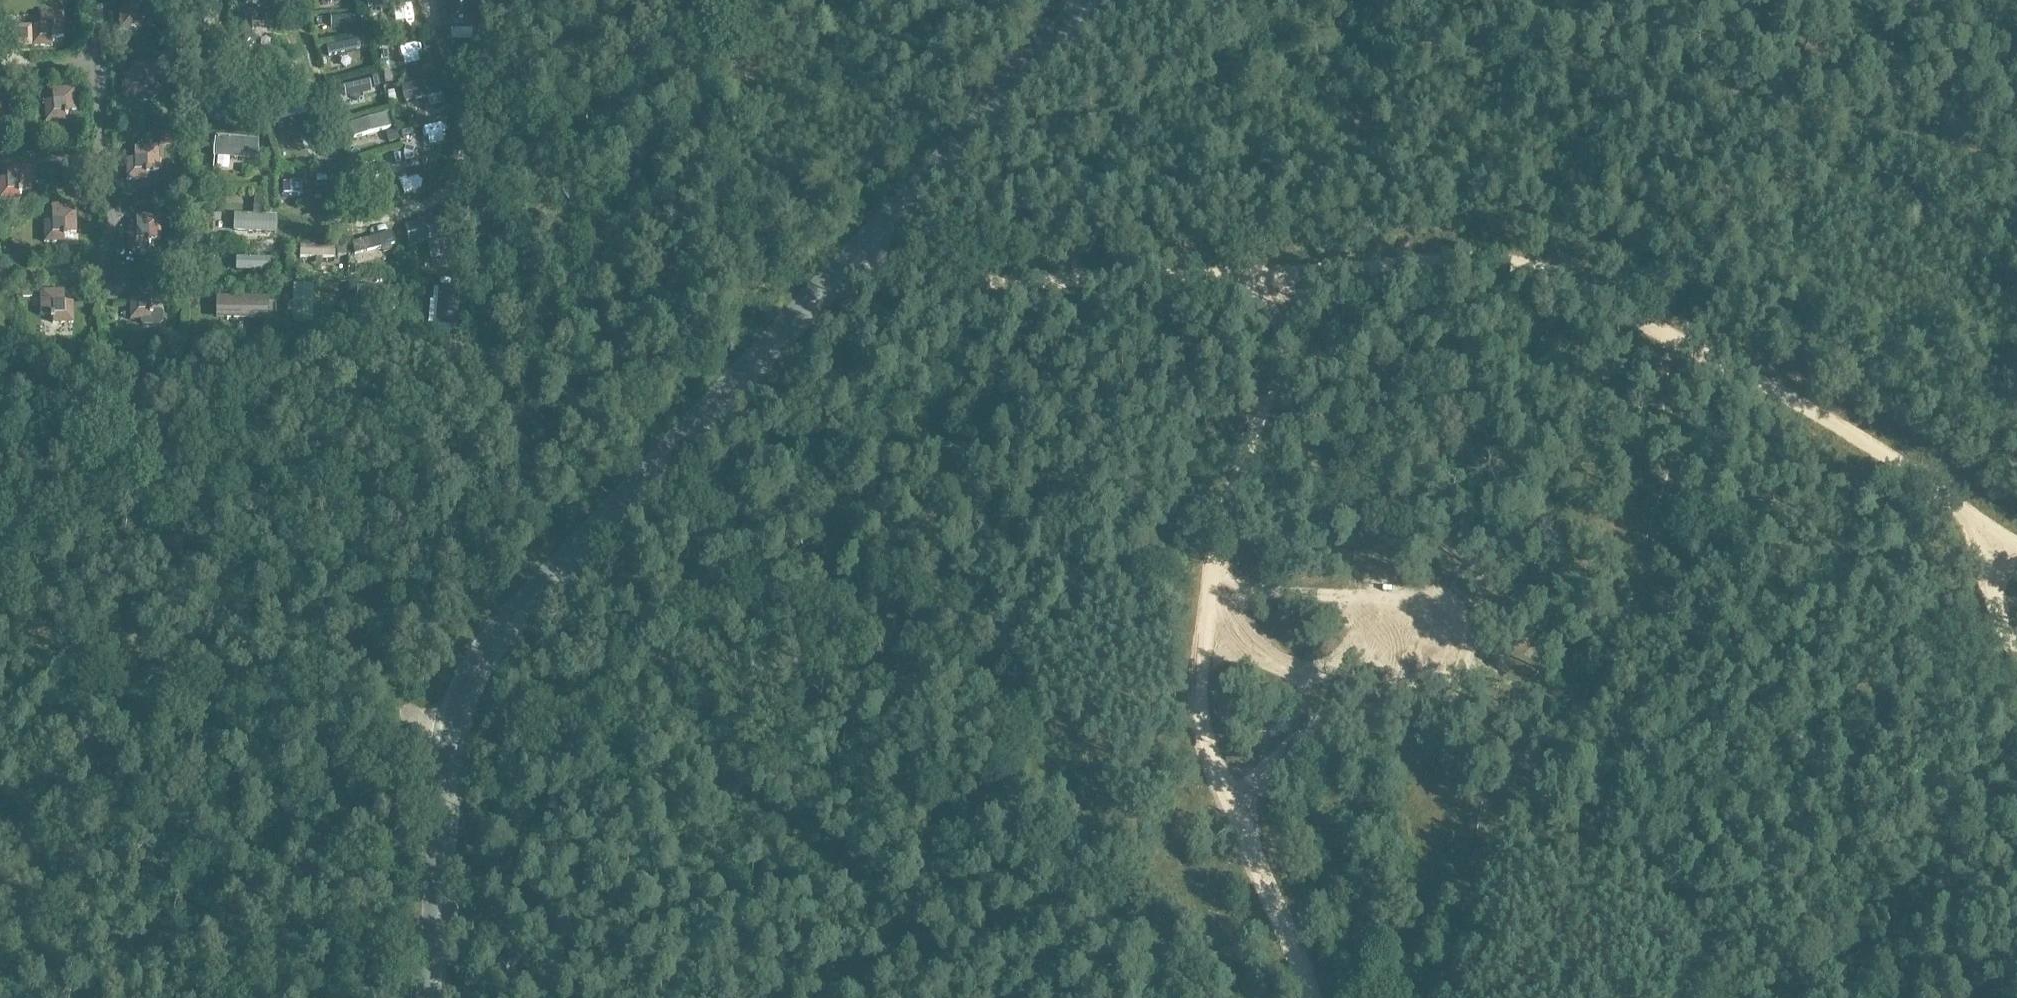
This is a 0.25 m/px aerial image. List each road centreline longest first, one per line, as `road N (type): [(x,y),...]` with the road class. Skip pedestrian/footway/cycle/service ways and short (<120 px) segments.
road 1 (track): [(2016,653),(1994,602),(1978,529),(1946,495),(1822,415),(1563,275),(1470,259),(1294,274),(832,283)]
road 2 (unclassified): [(428,997),(451,738),(466,682),(521,609),(1093,0)]
road 3 (track): [(1294,274),(1268,396),(1215,546),(1197,710),(1214,778),(1296,944),(1312,997)]
road 4 (track): [(1658,330),(1675,459),(1638,601),(1619,651),(1504,824),(1438,997)]
road 5 (track): [(503,0),(459,641),(466,682)]
road 6 (track): [(299,0),(352,208),(378,218),(431,201),(459,166),(458,82),(423,0)]

